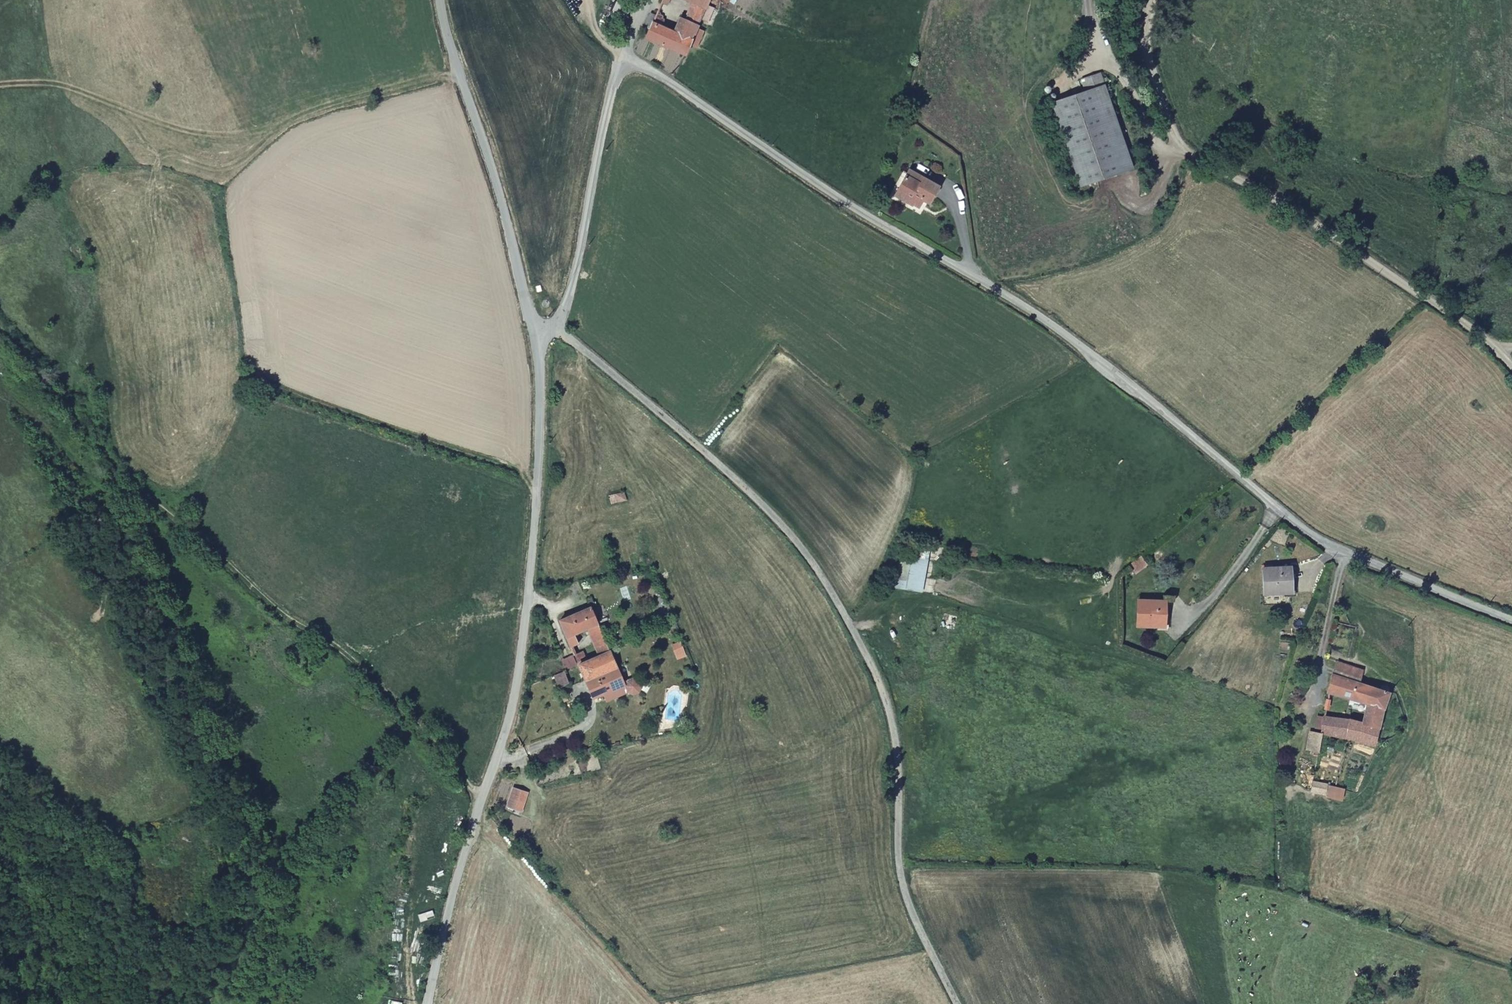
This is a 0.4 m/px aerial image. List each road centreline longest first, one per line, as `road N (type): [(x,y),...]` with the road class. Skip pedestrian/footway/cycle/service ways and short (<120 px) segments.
road 1 (unclassified): [(624,55),(879,226),(1056,328),(1300,527),(1511,621)]
road 2 (unclassified): [(553,326),(772,514),(849,622),(892,714),(901,882),(959,1003)]
road 3 (track): [(540,325),(472,322),(270,271),(243,282),(252,358),(264,380),(510,466),(538,486)]
road 4 (residential): [(430,1003),(521,681),(538,486),(540,325)]
road 5 (track): [(0,324),(150,496),(272,605),(355,661),(482,799)]
road 6 (unclassified): [(1498,352),(1305,219),(1179,148),(1147,44),(1155,0)]
road 7 (unclassified): [(540,325),(530,315),(441,0)]
road 8 (unclassified): [(553,326),(575,277),(624,55)]
road 9 (track): [(150,496),(102,514),(101,615)]

